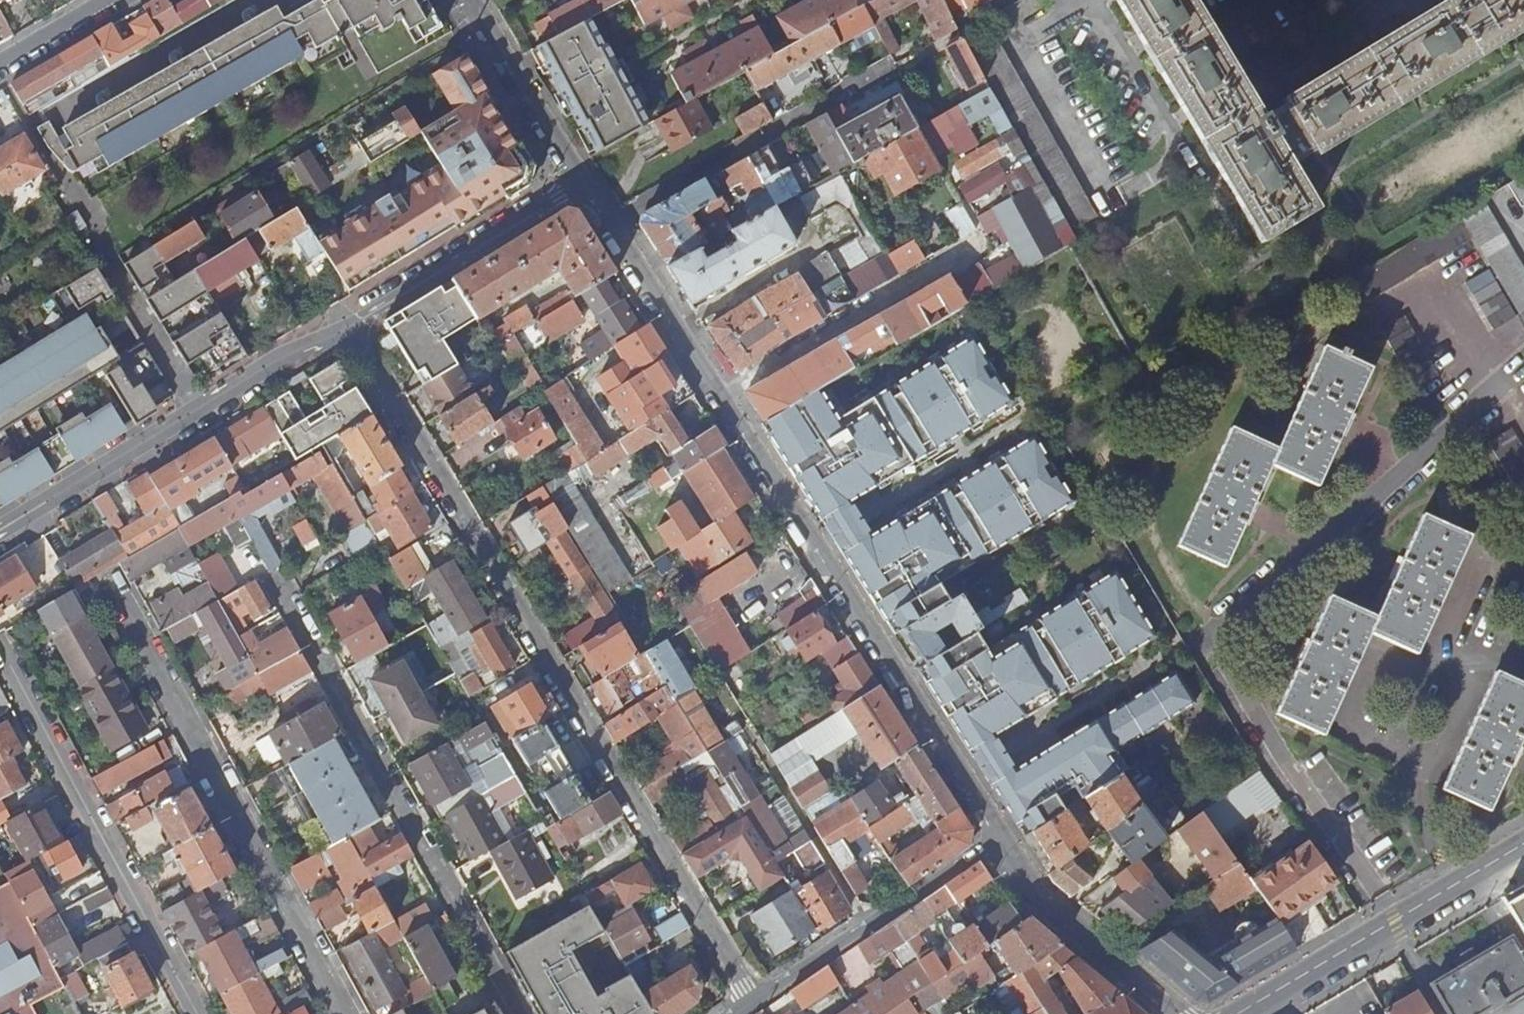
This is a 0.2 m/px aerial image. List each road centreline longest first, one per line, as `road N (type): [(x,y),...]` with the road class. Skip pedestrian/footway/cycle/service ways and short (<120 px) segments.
road 1 (residential): [(751,1001),(349,330)]
road 2 (residential): [(1002,844),(591,183)]
road 3 (residential): [(1393,922),(1210,642),(1460,422)]
road 4 (residential): [(1437,854),(1419,778),(1489,663),(1445,642),(1490,502),(1460,422)]
road 5 (residential): [(497,29),(109,266)]
road 6 (residential): [(347,1013),(152,619)]
road 7 (residential): [(311,632),(521,1013)]
road 8 (residential): [(197,1013),(23,691)]
road 9 (residential): [(751,1001),(1002,844)]
road 10 (residential): [(591,183),(349,330)]
road 11 (residential): [(1175,1013),(1065,925),(1002,844)]
road 12 (residential): [(197,411),(0,531)]
road 13 (secondary): [(1237,1013),(1393,922)]
road 14 (residential): [(591,183),(497,29)]
road 15 (residential): [(349,330),(292,353),(197,411)]
road 16 (residential): [(197,411),(109,266)]
road 17 (residential): [(124,0),(0,71)]

